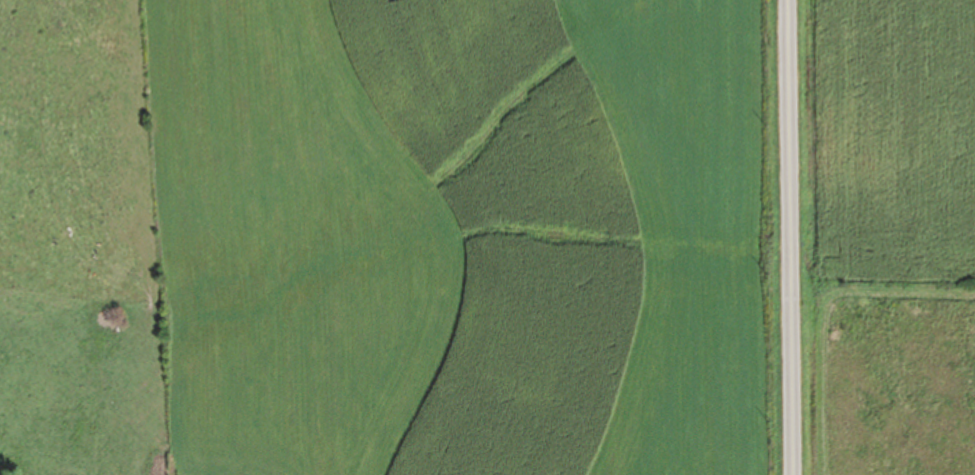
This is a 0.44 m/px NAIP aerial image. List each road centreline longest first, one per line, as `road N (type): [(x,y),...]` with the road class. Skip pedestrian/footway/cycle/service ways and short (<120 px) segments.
road 1 (tertiary): [(786,474),(783,0)]

